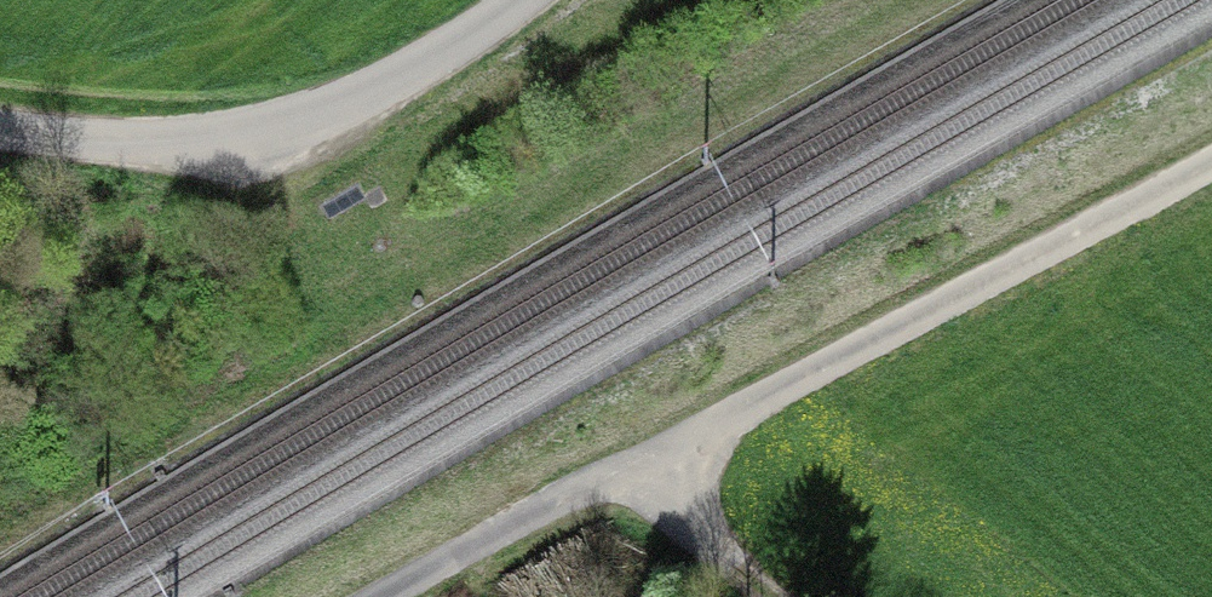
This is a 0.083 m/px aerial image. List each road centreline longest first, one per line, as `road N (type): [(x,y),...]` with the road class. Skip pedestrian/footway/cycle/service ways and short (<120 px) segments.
road 1 (track): [(1211,153),(640,445)]
road 2 (unclassified): [(0,139),(132,148),(265,132),(356,107),(513,0)]
road 3 (track): [(640,445),(376,596)]
road 4 (track): [(640,445),(814,596)]

